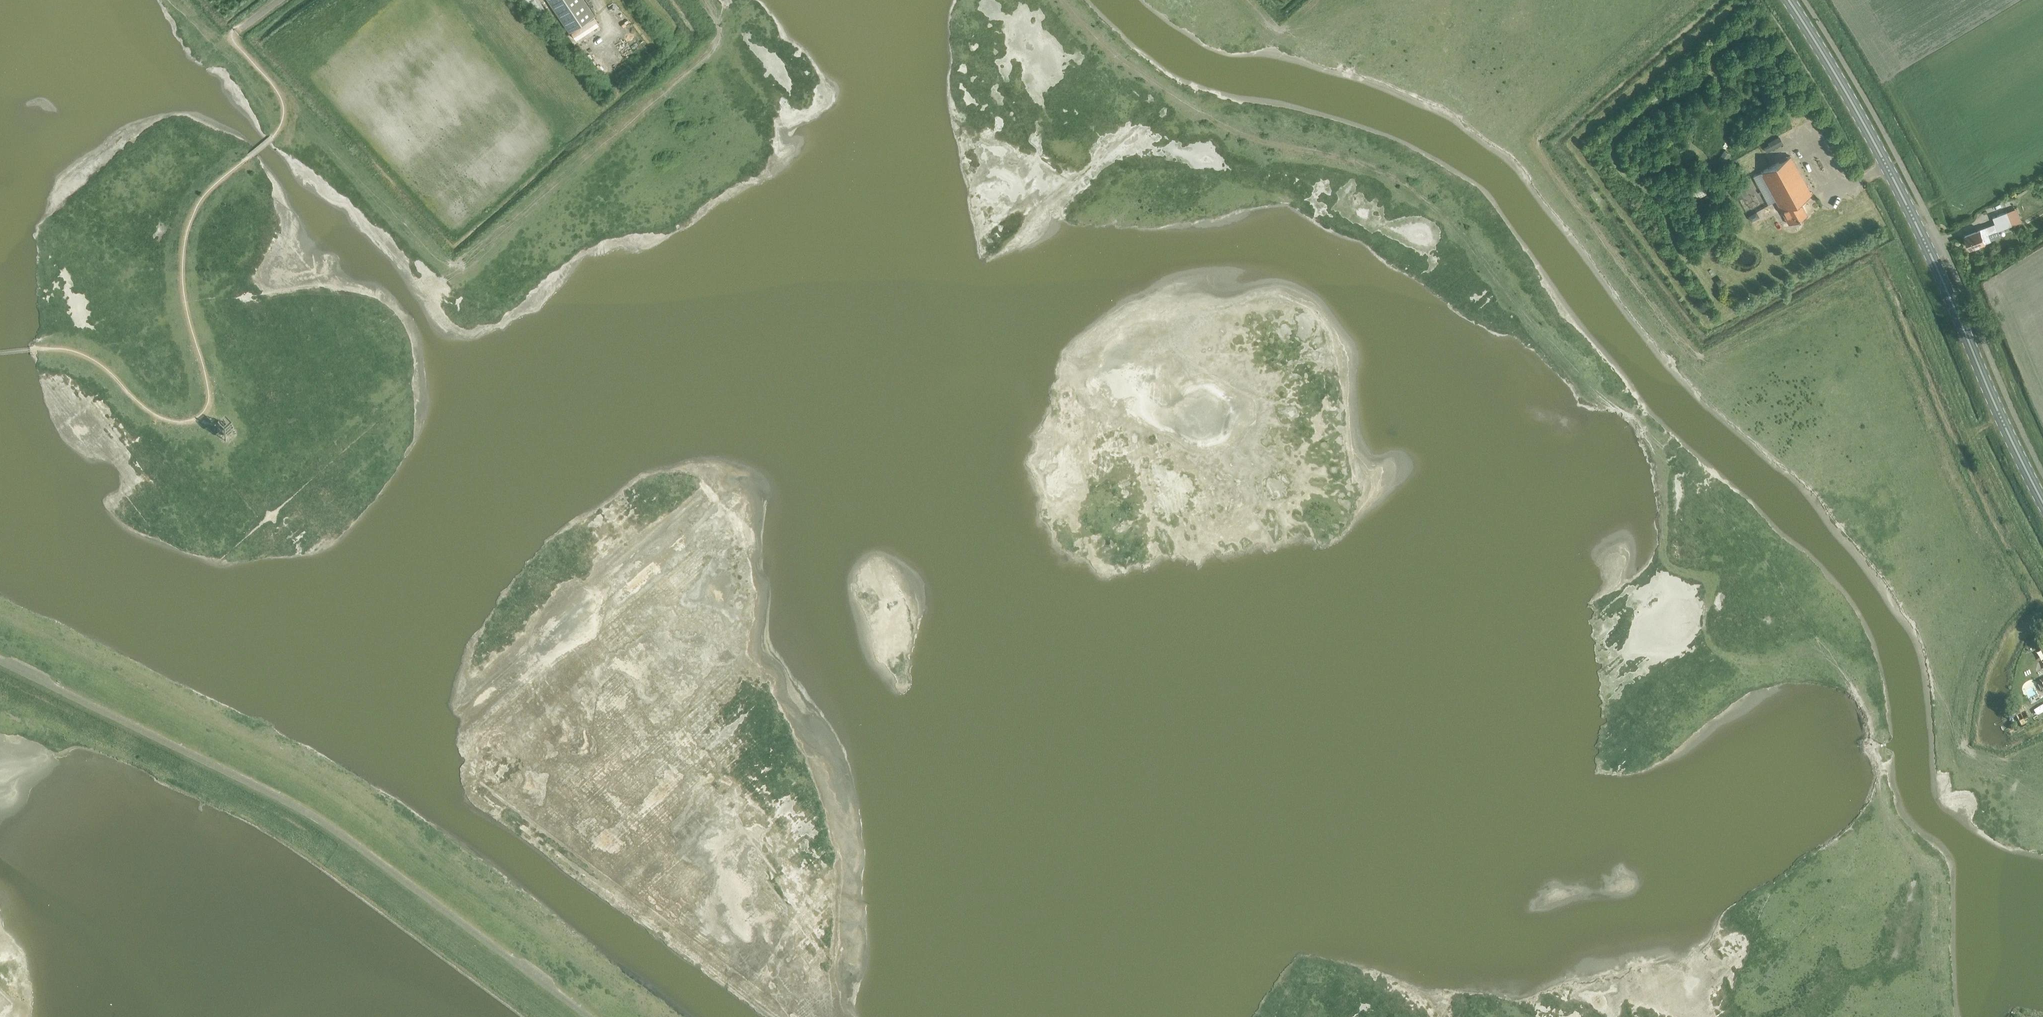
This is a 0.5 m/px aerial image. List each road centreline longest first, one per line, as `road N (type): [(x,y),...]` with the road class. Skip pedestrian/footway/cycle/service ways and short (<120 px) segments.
road 1 (unclassified): [(591,1016),(327,825),(0,660)]
road 2 (primary): [(2042,505),(1888,170),(1789,0)]

